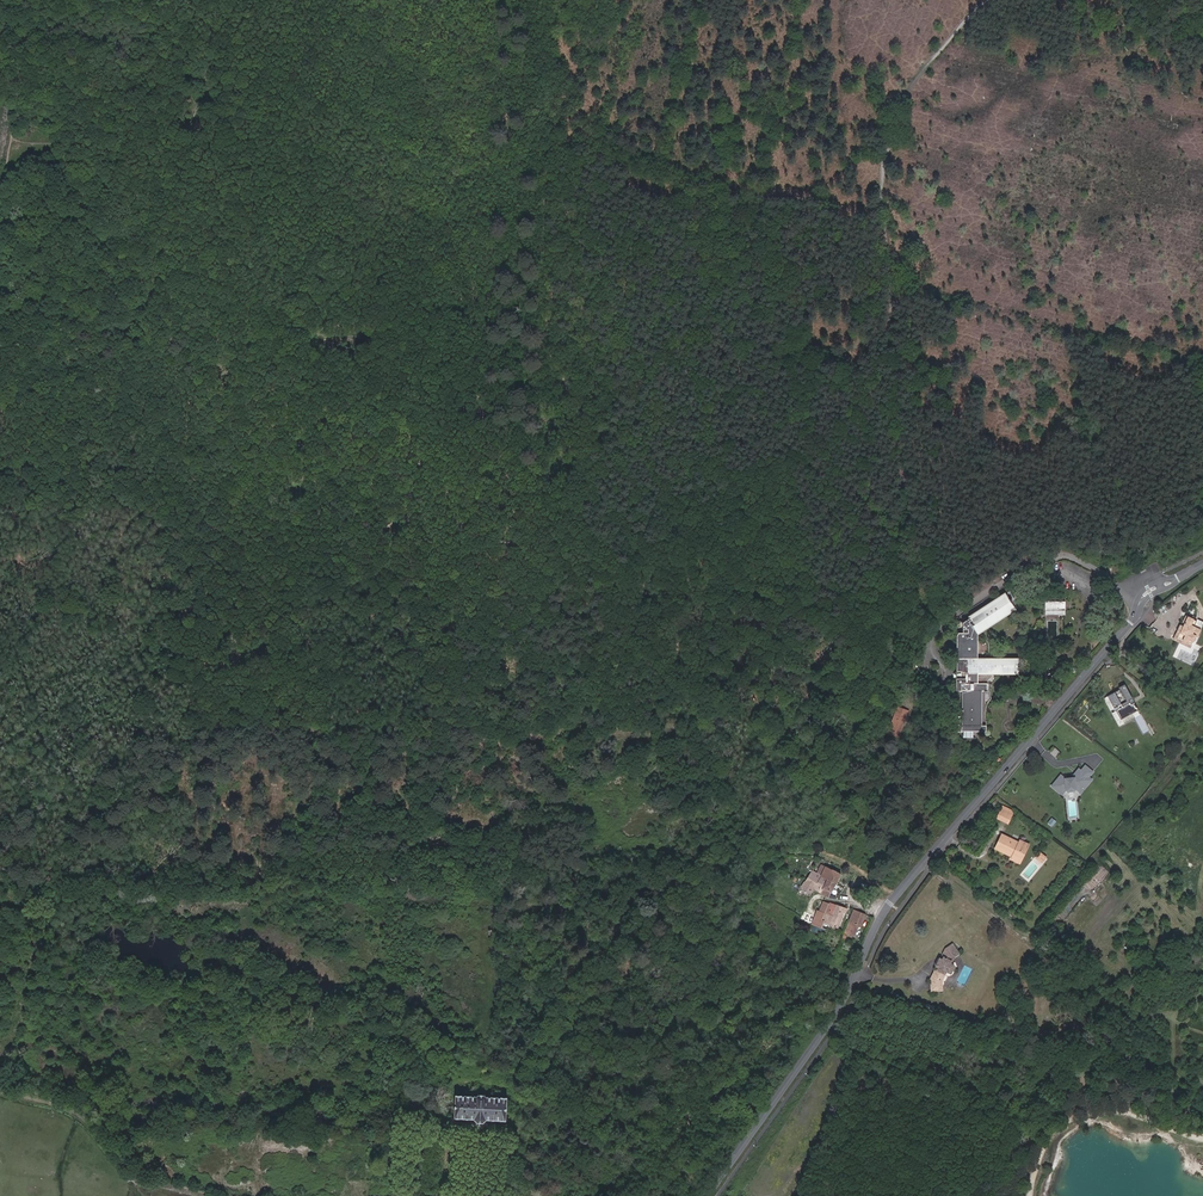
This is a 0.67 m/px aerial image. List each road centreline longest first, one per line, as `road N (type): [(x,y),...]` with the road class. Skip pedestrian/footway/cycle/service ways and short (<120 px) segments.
road 1 (unclassified): [(1130,623),(894,898),(823,1034),(709,1195)]
road 2 (track): [(447,1195),(446,1100),(456,1083),(485,1081),(518,1094),(510,1195)]
road 3 (residential): [(1139,597),(1075,558),(1059,557),(971,601),(933,643)]
road 4 (track): [(721,844),(816,855),(849,865),(894,898)]

